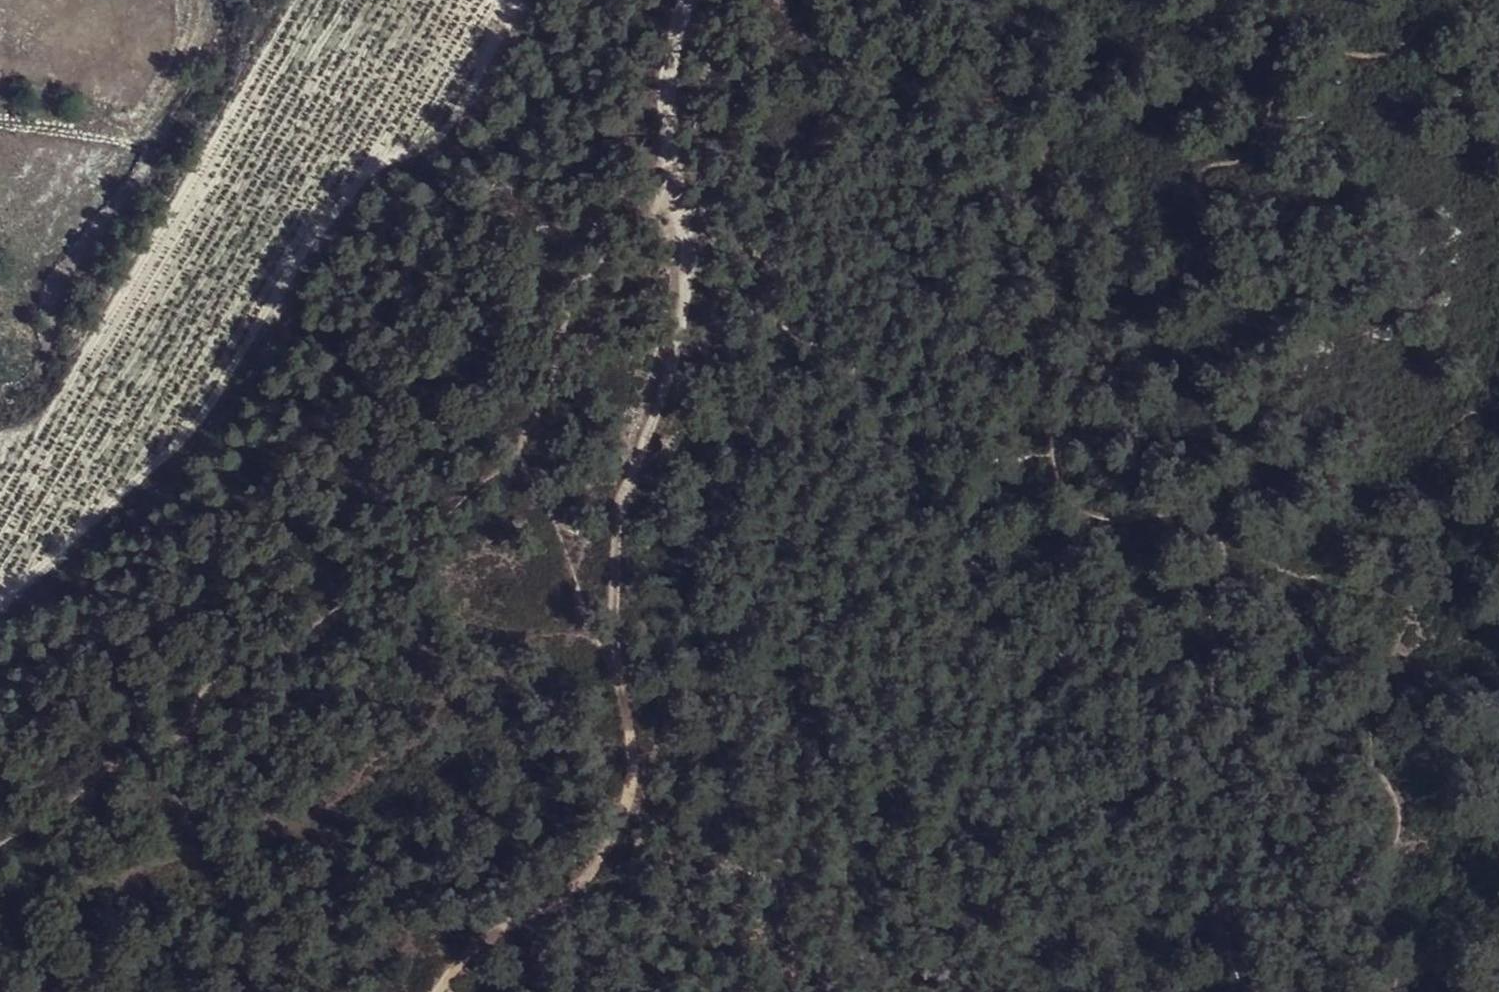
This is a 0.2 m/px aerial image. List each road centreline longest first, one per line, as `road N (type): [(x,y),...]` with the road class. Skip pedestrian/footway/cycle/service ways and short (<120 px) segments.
road 1 (track): [(684,172),(687,312),(663,402),(607,514),(626,565),(621,666),(637,784),(564,901),(505,920),(459,950),(434,991)]
road 2 (track): [(0,609),(195,429),(348,196),(377,169),(444,142),(513,0)]
road 3 (track): [(700,0),(682,97),(684,172)]

